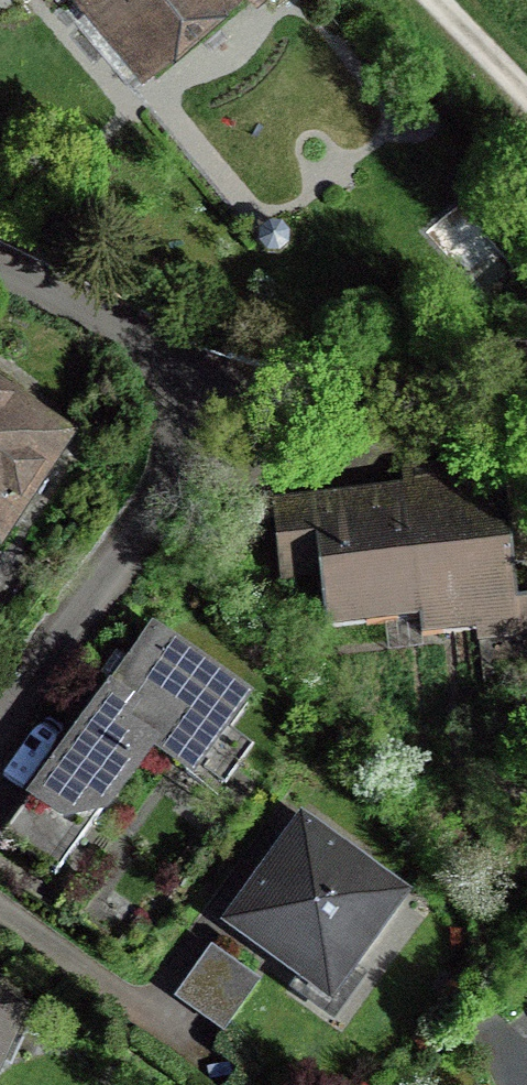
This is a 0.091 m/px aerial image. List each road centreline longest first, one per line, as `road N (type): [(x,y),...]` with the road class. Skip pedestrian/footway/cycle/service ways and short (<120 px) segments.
road 1 (residential): [(246,407),(0,735)]
road 2 (residential): [(526,367),(413,372),(246,407)]
road 3 (residential): [(246,407),(0,278)]

